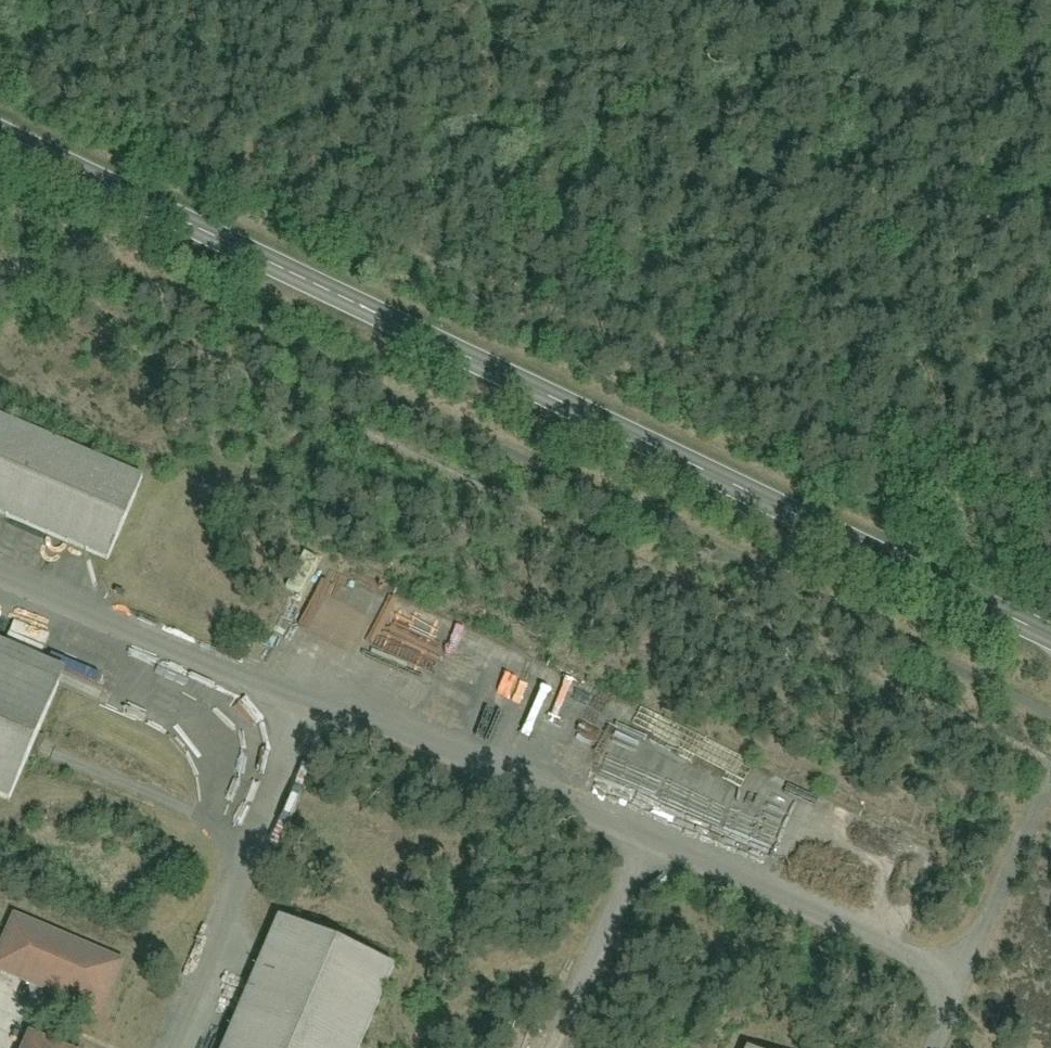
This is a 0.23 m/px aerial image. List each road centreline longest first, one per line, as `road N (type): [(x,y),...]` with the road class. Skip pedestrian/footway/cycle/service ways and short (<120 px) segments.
road 1 (secondary): [(1050,634),(0,134)]

